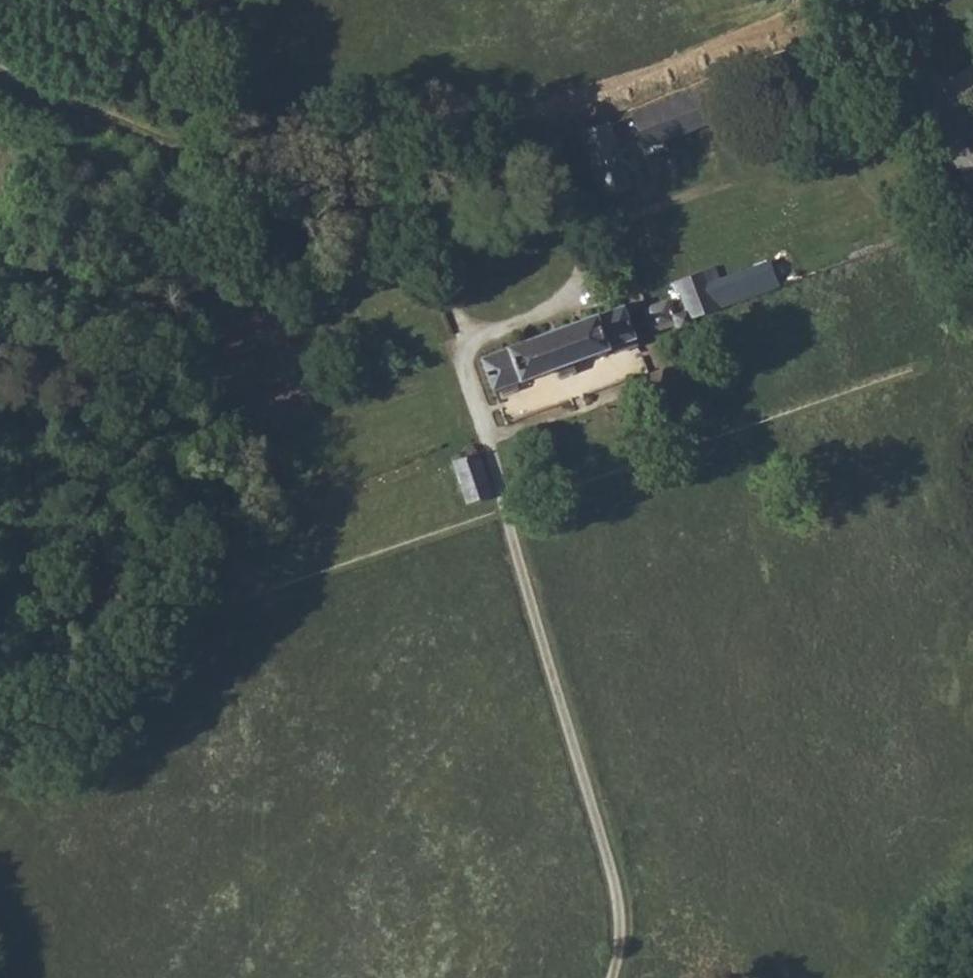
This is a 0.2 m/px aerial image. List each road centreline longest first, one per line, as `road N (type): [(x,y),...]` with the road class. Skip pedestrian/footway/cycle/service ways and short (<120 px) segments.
road 1 (track): [(607,977),(606,850),(505,520)]
road 2 (track): [(234,0),(213,50),(179,216)]

